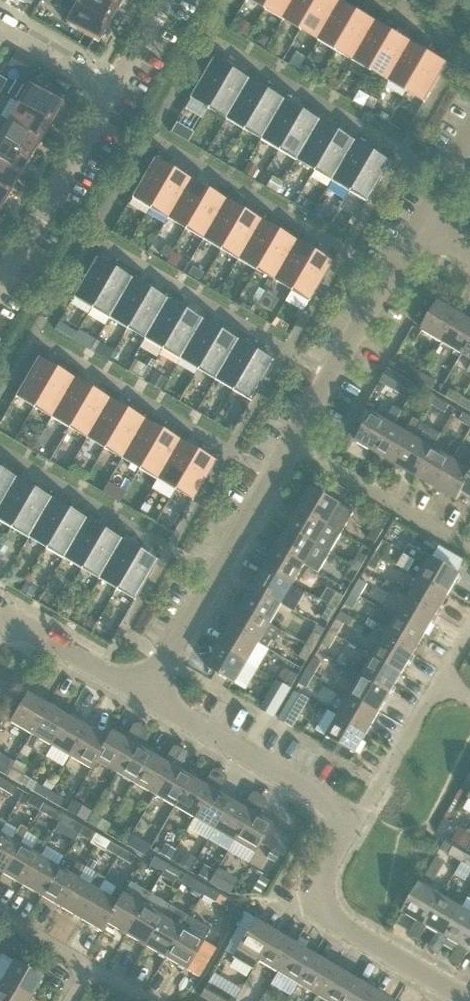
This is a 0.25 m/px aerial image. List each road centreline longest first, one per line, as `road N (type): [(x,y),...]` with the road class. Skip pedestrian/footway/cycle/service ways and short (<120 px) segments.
road 1 (unclassified): [(150,699),(301,446)]
road 2 (residential): [(464,1000),(321,914),(324,892),(360,825)]
road 3 (unclassified): [(301,446),(422,231)]
road 4 (unclassified): [(360,825),(150,699)]
road 5 (residential): [(112,93),(0,288)]
road 6 (residential): [(469,550),(301,446)]
road 7 (unclassified): [(150,699),(8,617)]
road 8 (residential): [(360,825),(442,688)]
road 9 (residential): [(112,93),(0,28)]

